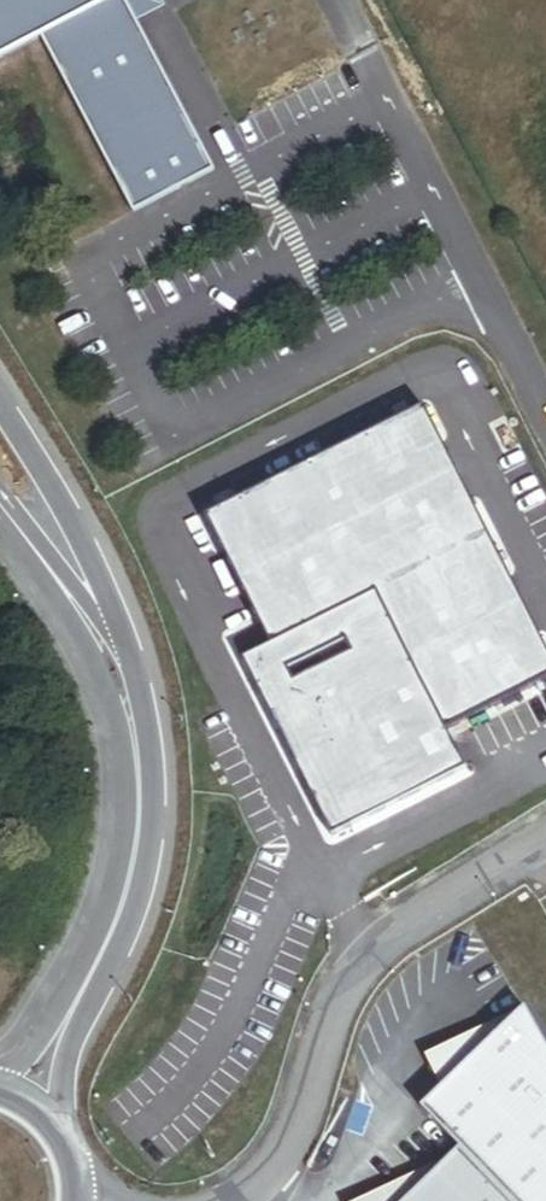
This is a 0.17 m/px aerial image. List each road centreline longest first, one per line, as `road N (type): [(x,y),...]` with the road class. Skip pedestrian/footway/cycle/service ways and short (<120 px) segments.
road 1 (unclassified): [(233,1200),(285,1150),(338,994),(380,938),(545,841)]
road 2 (tertiary): [(53,1052),(121,906),(138,831),(138,765),(124,687)]
road 3 (primary): [(124,687),(96,577),(0,412)]
road 4 (unclassified): [(124,687),(92,627),(0,510)]

